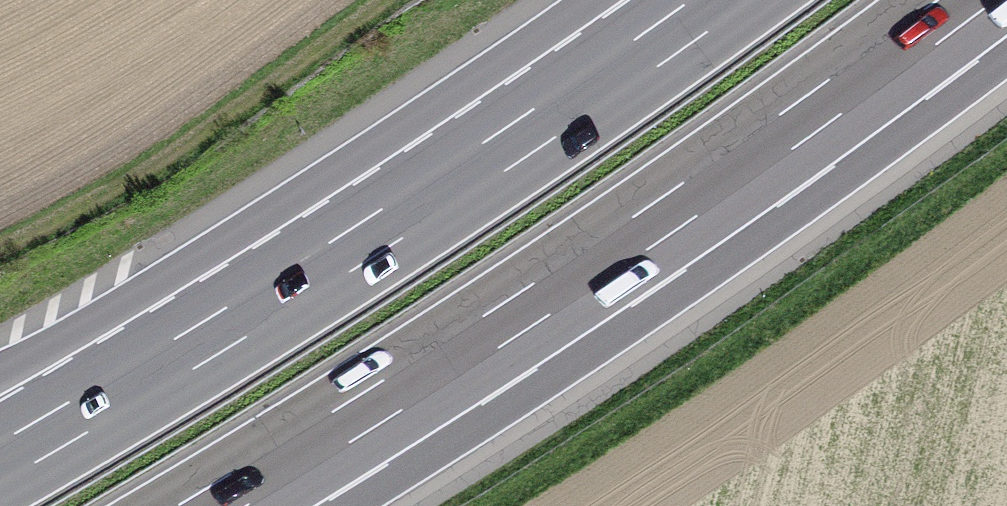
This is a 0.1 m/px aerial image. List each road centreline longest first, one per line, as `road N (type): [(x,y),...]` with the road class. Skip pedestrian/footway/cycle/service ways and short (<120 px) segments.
road 1 (motorway): [(212,505),(632,238),(964,0)]
road 2 (motorway): [(720,0),(408,213),(0,461)]

